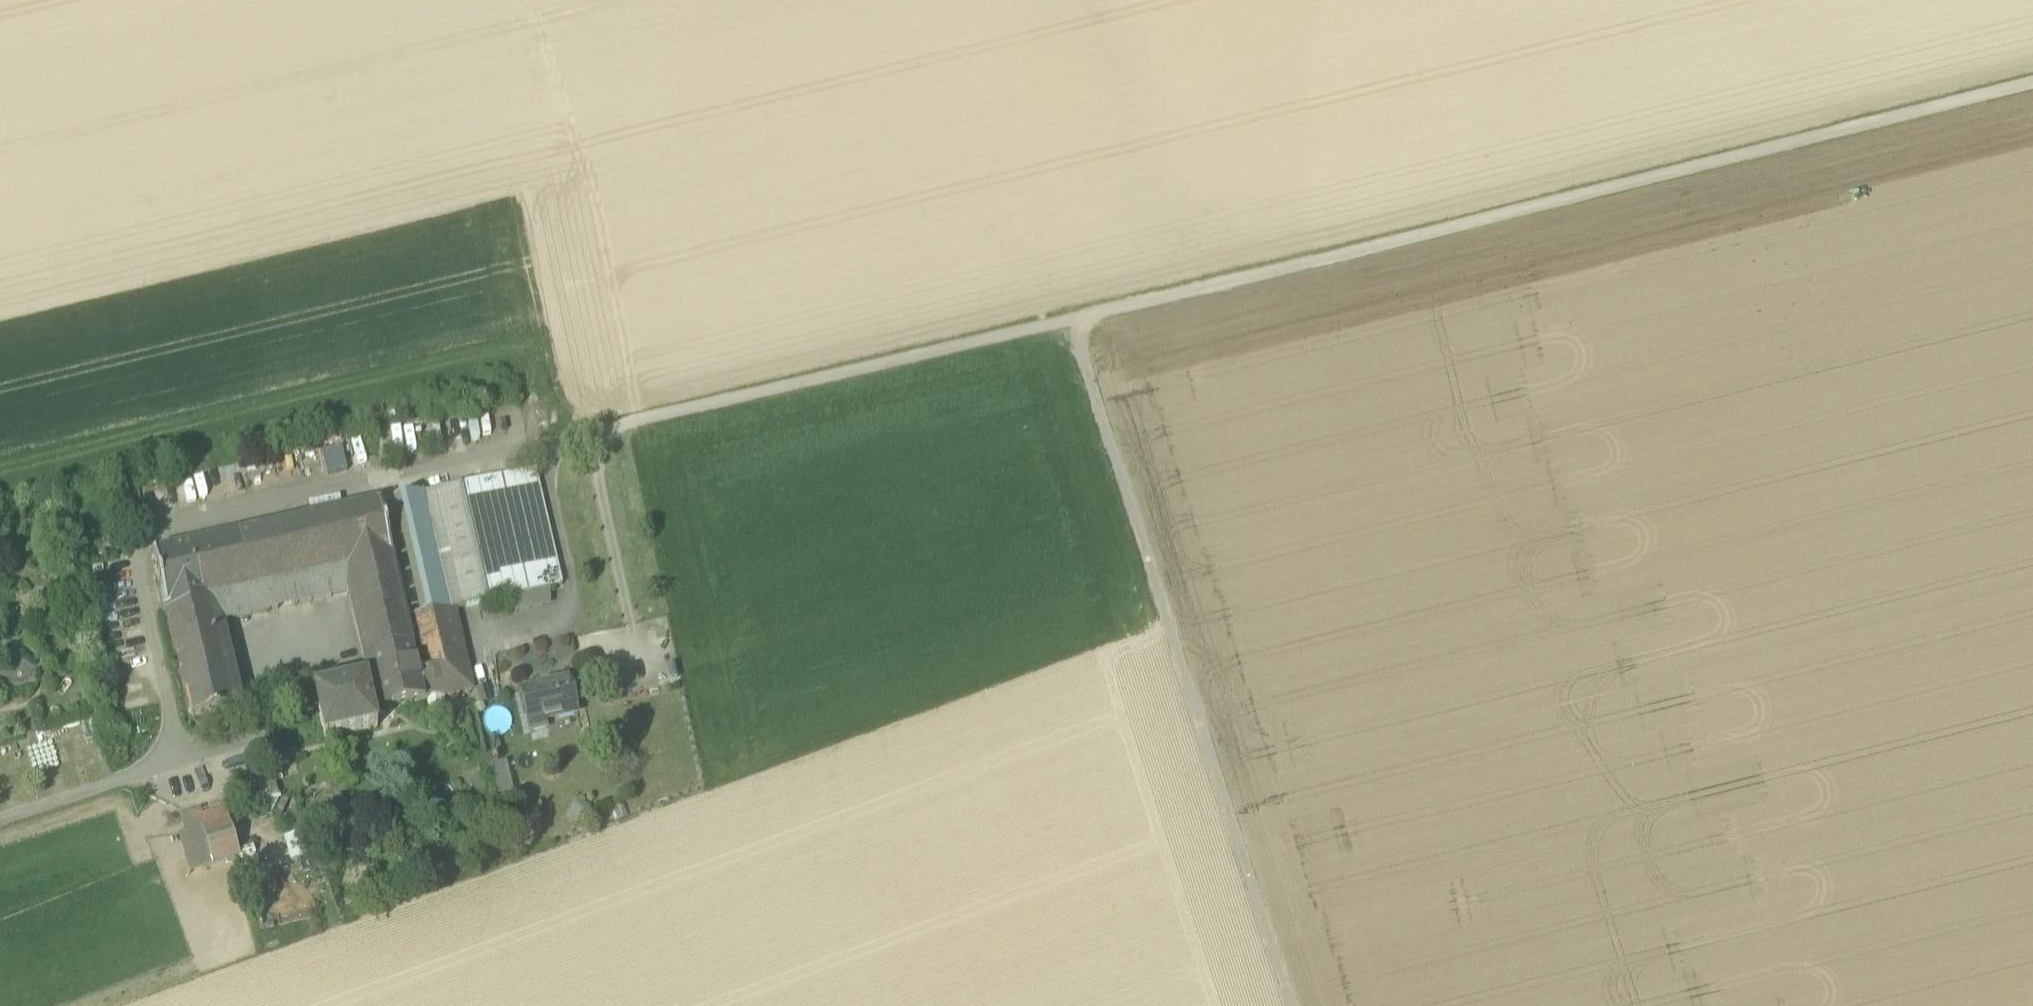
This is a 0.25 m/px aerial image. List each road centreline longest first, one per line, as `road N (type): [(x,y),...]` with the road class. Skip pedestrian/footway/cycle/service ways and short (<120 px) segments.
road 1 (track): [(1291,1005),(1070,319)]

